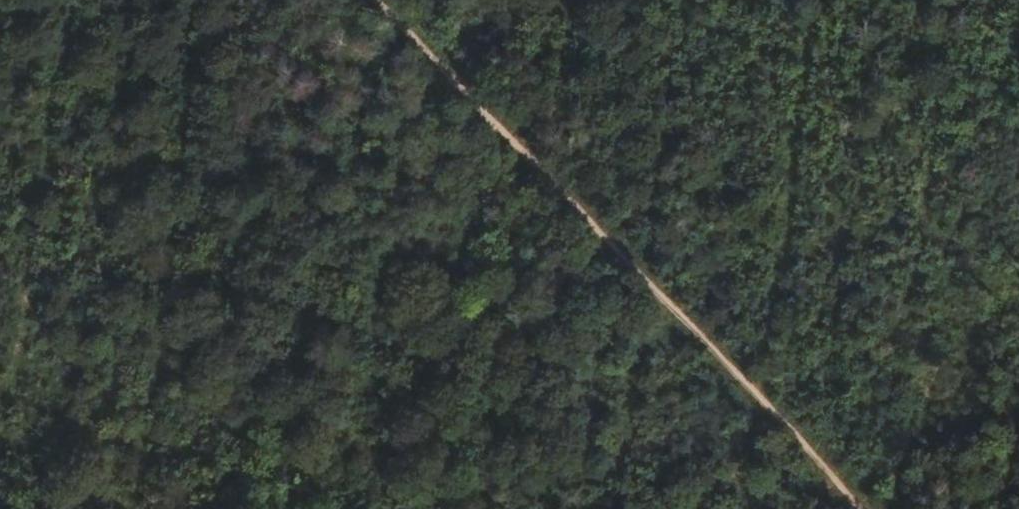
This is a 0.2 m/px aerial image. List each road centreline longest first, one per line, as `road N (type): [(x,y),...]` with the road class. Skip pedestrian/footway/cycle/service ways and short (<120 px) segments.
road 1 (track): [(375,0),(852,508)]

